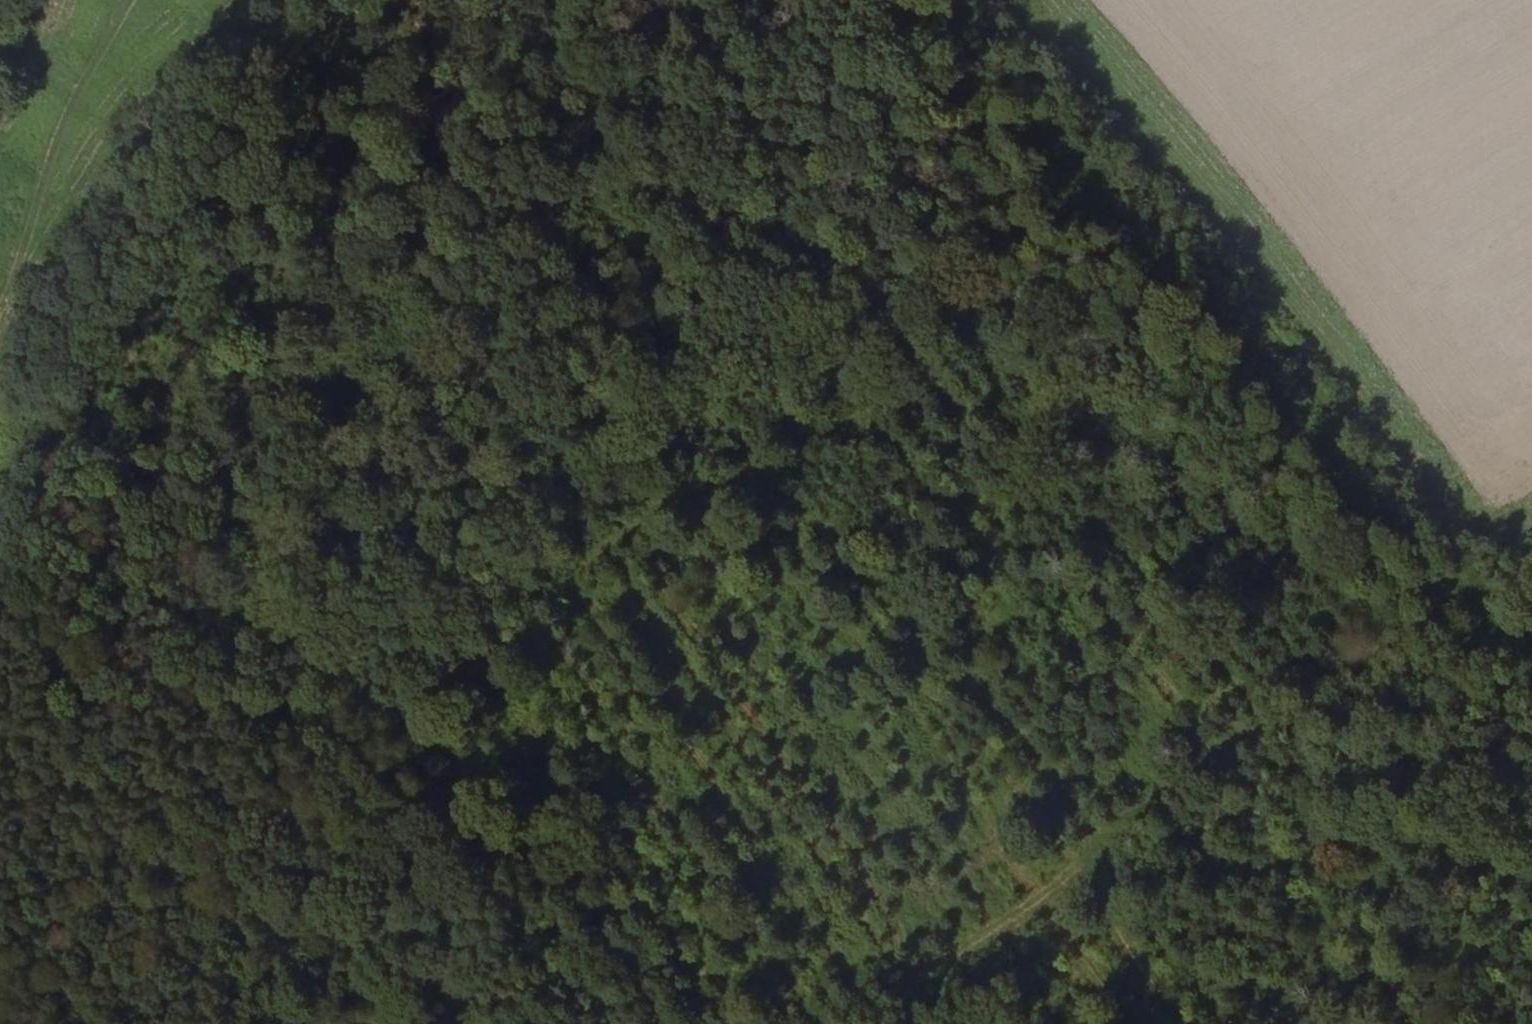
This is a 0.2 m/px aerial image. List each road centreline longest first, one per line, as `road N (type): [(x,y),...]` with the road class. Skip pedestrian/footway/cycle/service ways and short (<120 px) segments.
road 1 (track): [(124,0),(87,66),(0,321)]

